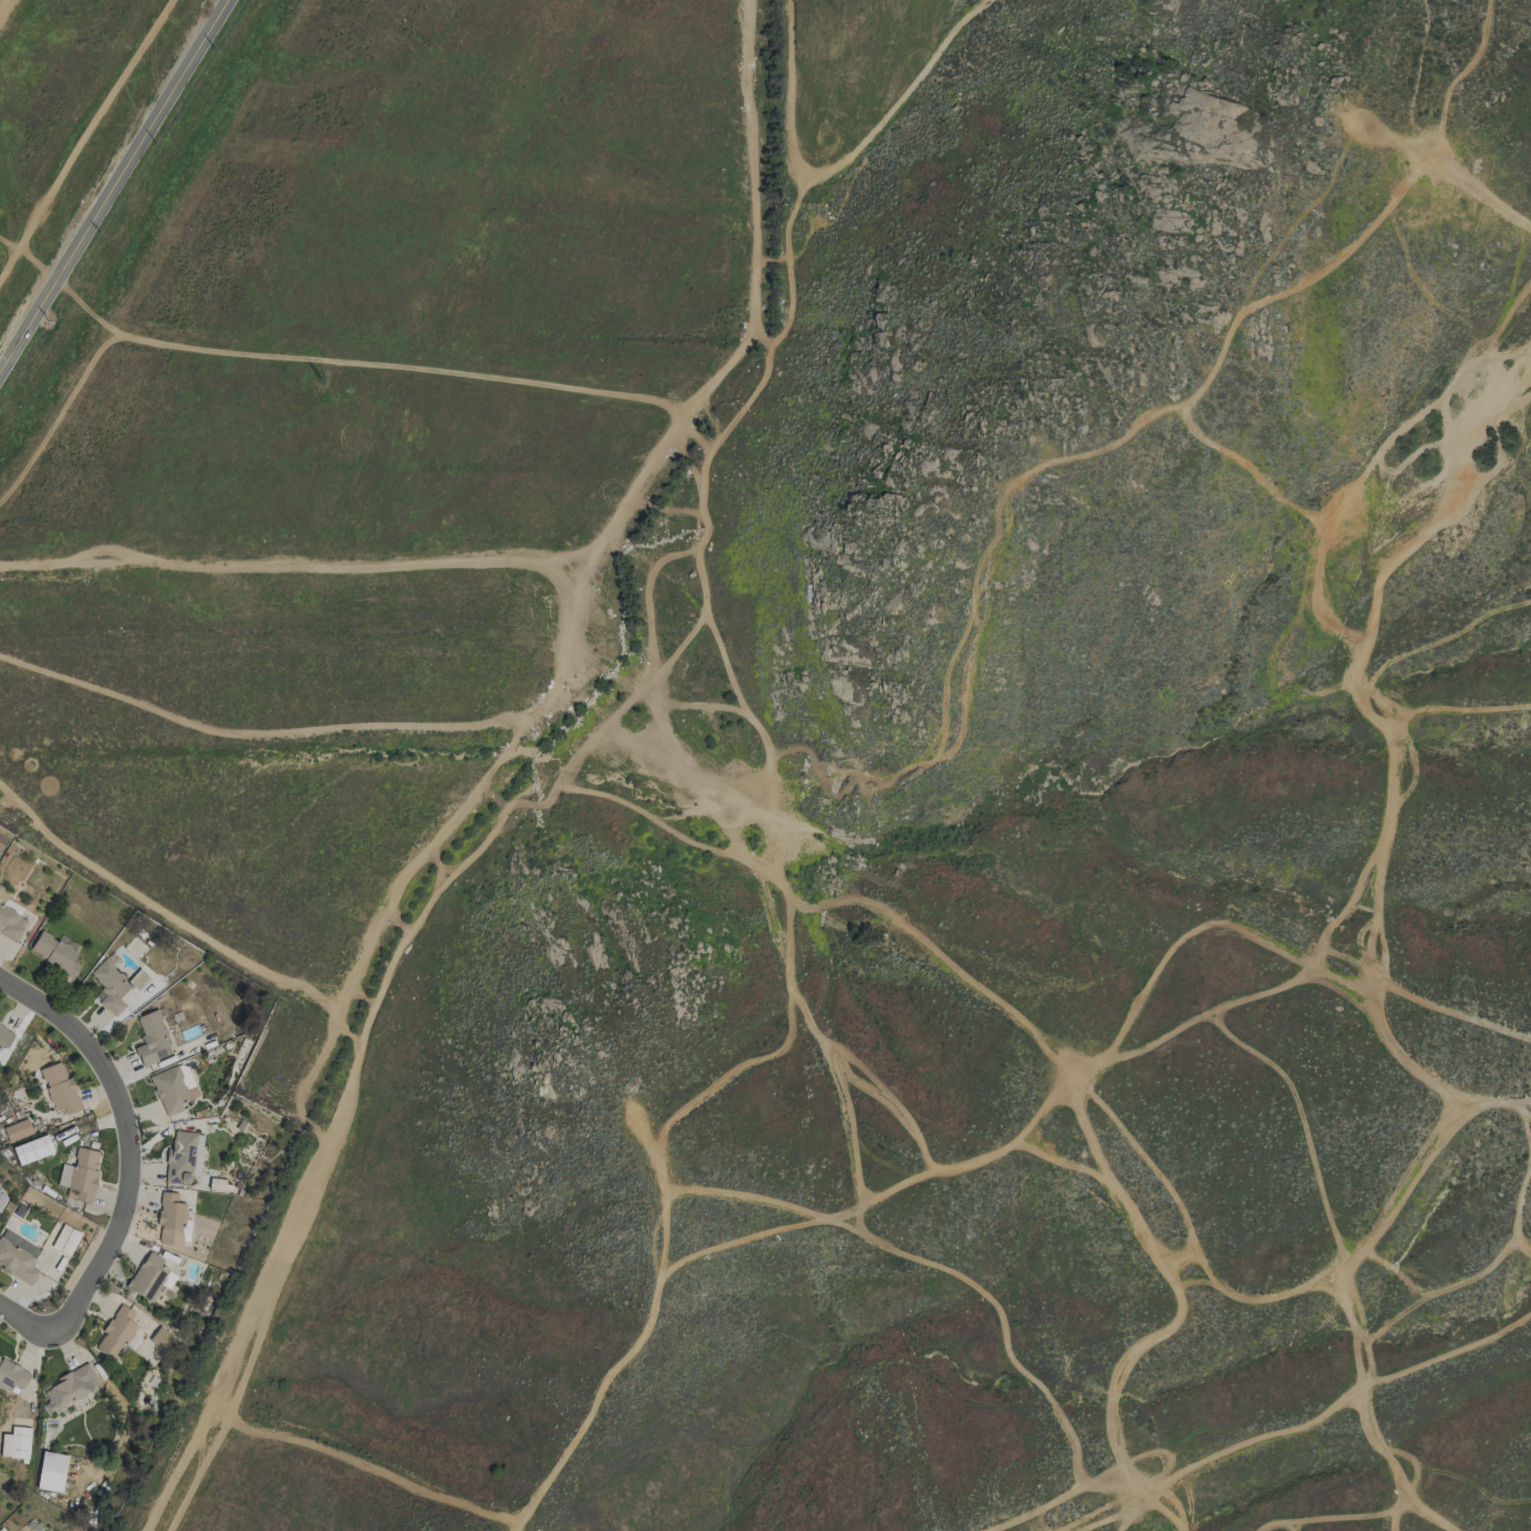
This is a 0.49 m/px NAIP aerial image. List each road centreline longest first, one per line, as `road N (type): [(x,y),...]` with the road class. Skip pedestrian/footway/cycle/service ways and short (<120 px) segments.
road 1 (tertiary): [(231,0),(0,372)]
road 2 (residential): [(0,981),(39,1005),(102,1067),(128,1141),(119,1230),(50,1338)]

